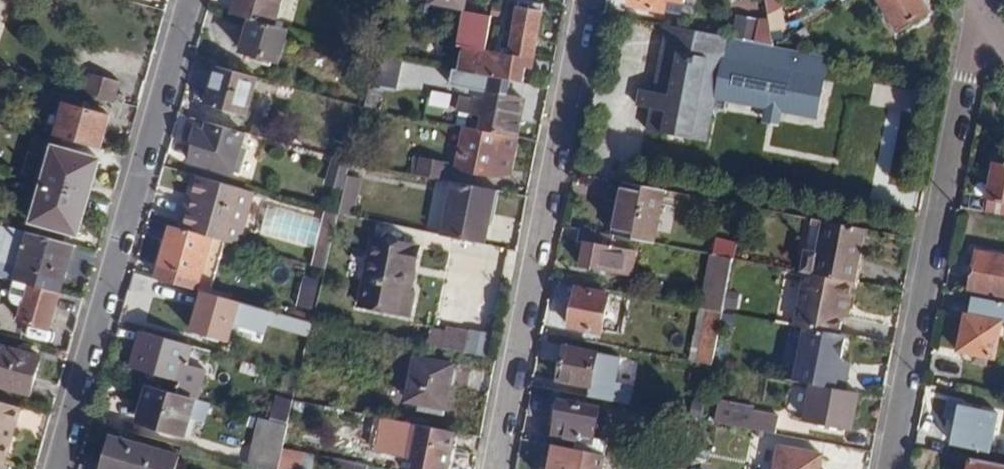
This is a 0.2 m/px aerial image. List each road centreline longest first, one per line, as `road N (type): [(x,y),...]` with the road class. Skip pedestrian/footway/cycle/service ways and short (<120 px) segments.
road 1 (residential): [(188,0),(54,468)]
road 2 (residential): [(496,468),(593,0)]
road 3 (residential): [(892,468),(982,0)]

